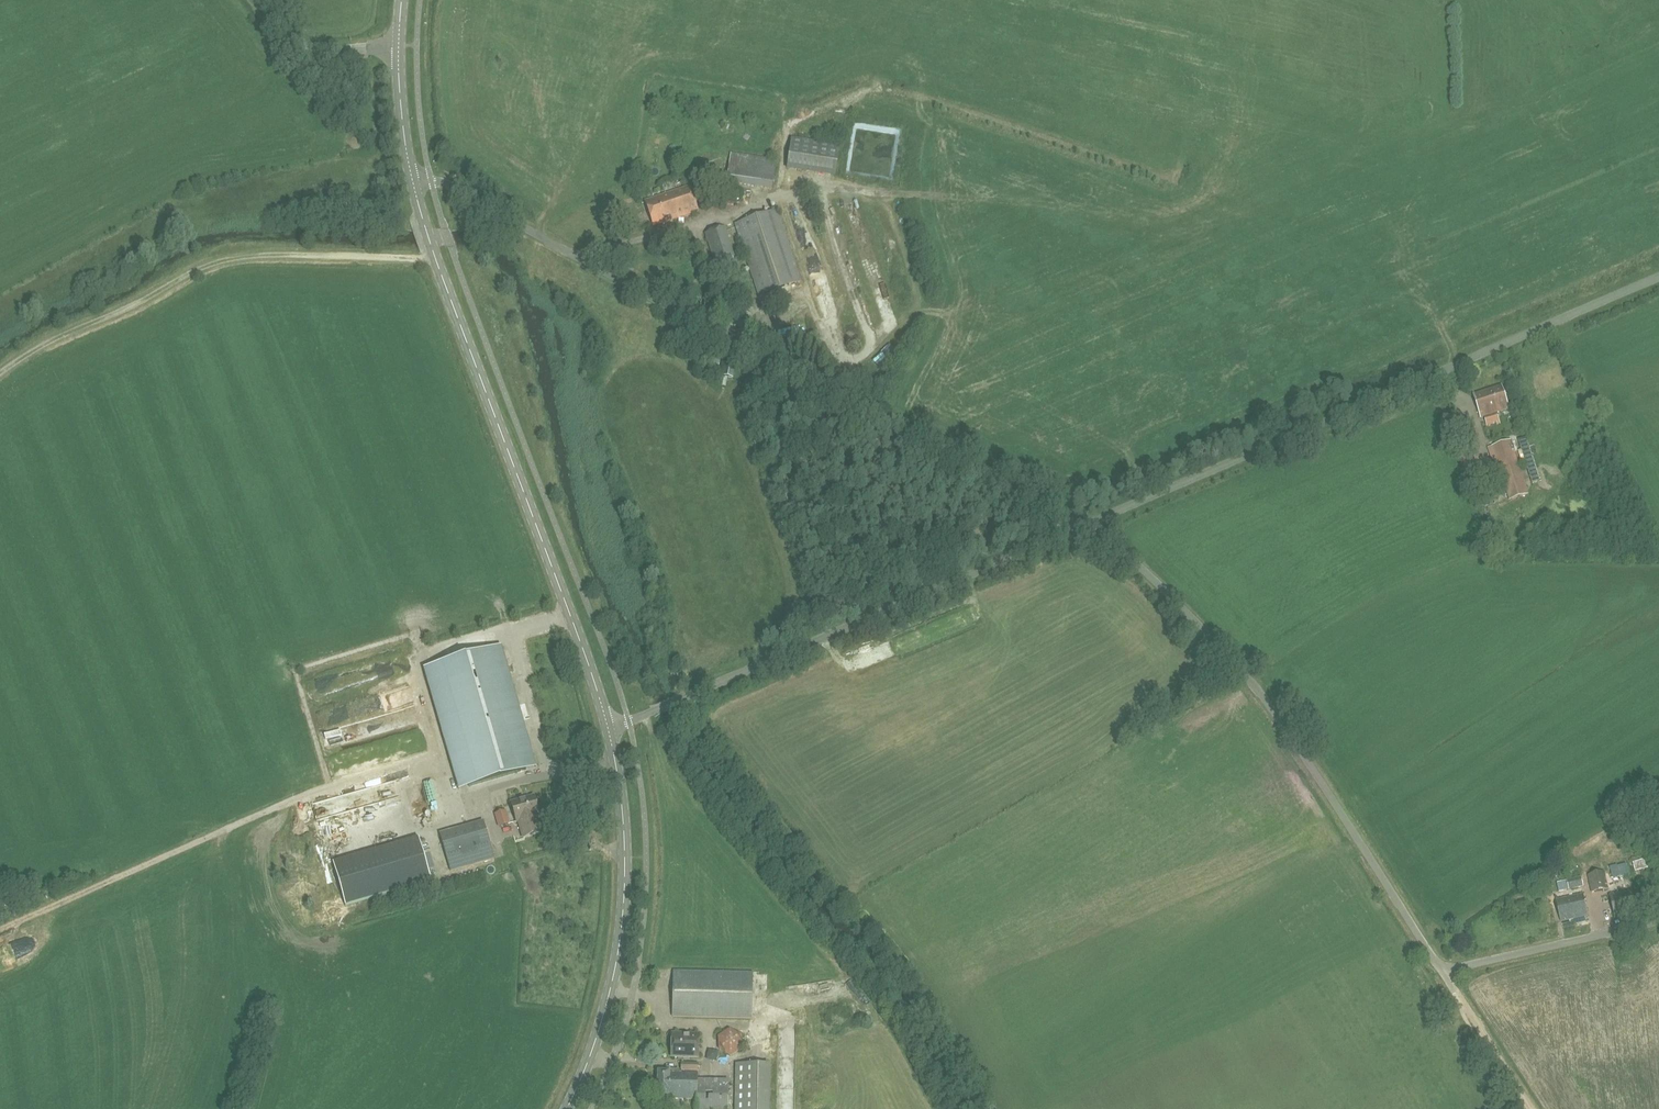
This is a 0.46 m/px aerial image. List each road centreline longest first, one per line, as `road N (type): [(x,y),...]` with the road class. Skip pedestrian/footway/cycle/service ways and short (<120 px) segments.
road 1 (unclassified): [(1080,526),(455,187),(413,181)]
road 2 (unclassified): [(1080,526),(1658,277)]
road 3 (unclassified): [(1444,970),(1247,677),(1133,561),(1080,526)]
road 4 (unclassified): [(607,725),(1080,526)]
road 5 (secondary): [(435,259),(607,725)]
road 6 (track): [(0,374),(71,329),(219,260),(284,251),(435,259)]
road 7 (secondary): [(607,725),(622,807),(623,917),(603,1015),(567,1108)]
road 8 (unclassified): [(1444,970),(1658,923)]
road 9 (track): [(1444,970),(1529,1108)]
road 10 (unclassified): [(398,46),(313,48),(261,0)]
road 11 (secondary): [(413,181),(398,46)]

